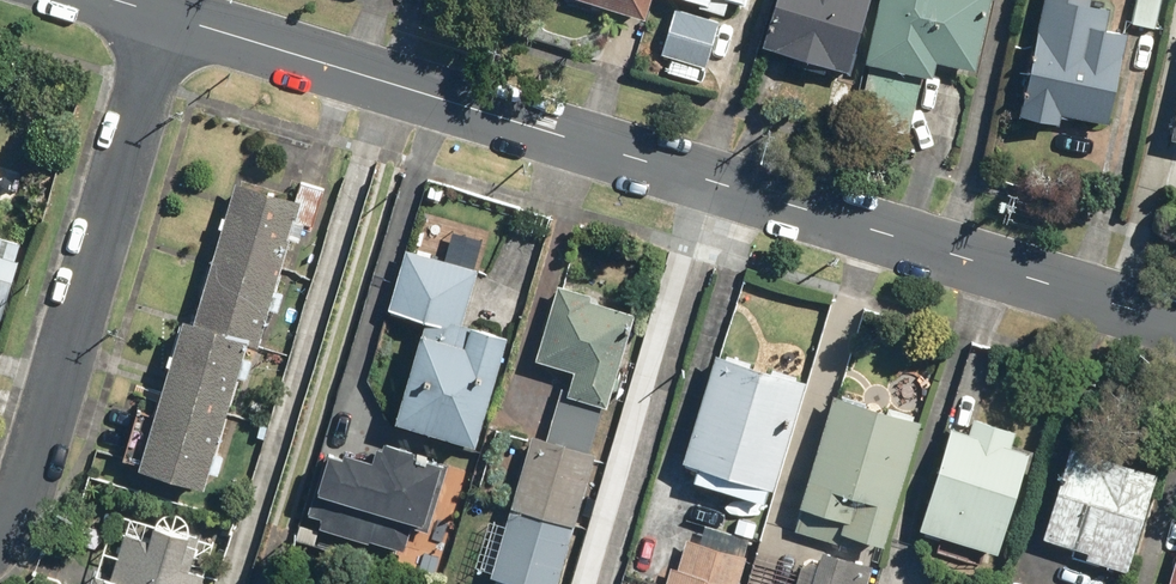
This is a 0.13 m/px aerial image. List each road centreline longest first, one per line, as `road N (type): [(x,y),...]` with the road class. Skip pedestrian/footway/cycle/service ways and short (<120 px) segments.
road 1 (residential): [(1175,326),(166,15)]
road 2 (residential): [(166,15),(17,501),(0,529)]

